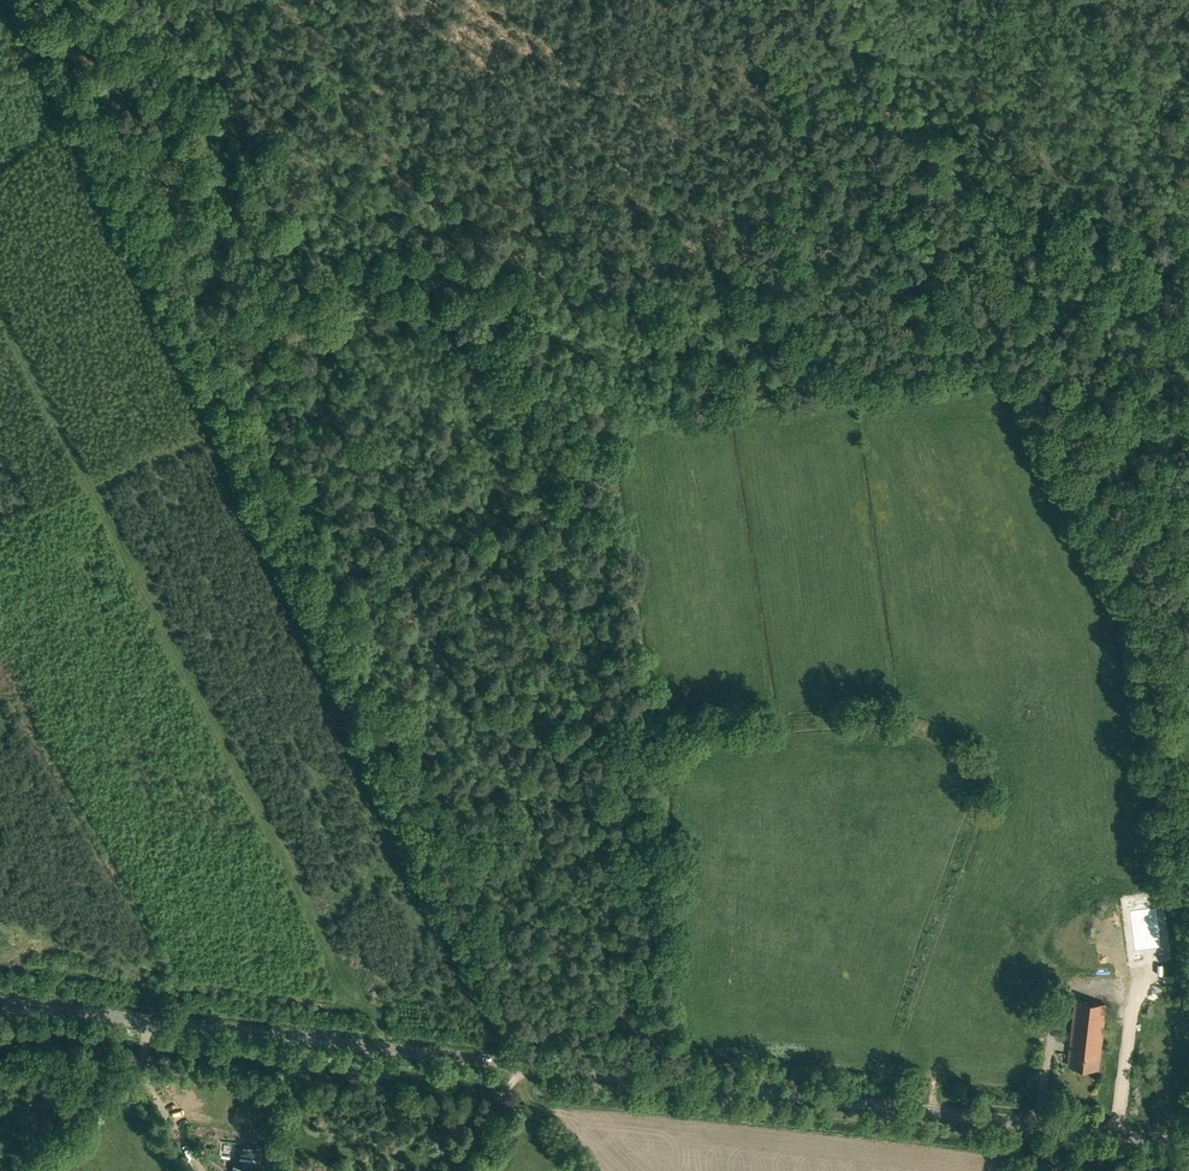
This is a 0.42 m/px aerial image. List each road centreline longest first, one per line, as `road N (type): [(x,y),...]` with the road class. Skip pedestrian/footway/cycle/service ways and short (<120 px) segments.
road 1 (tertiary): [(1188,1141),(0,1006)]

